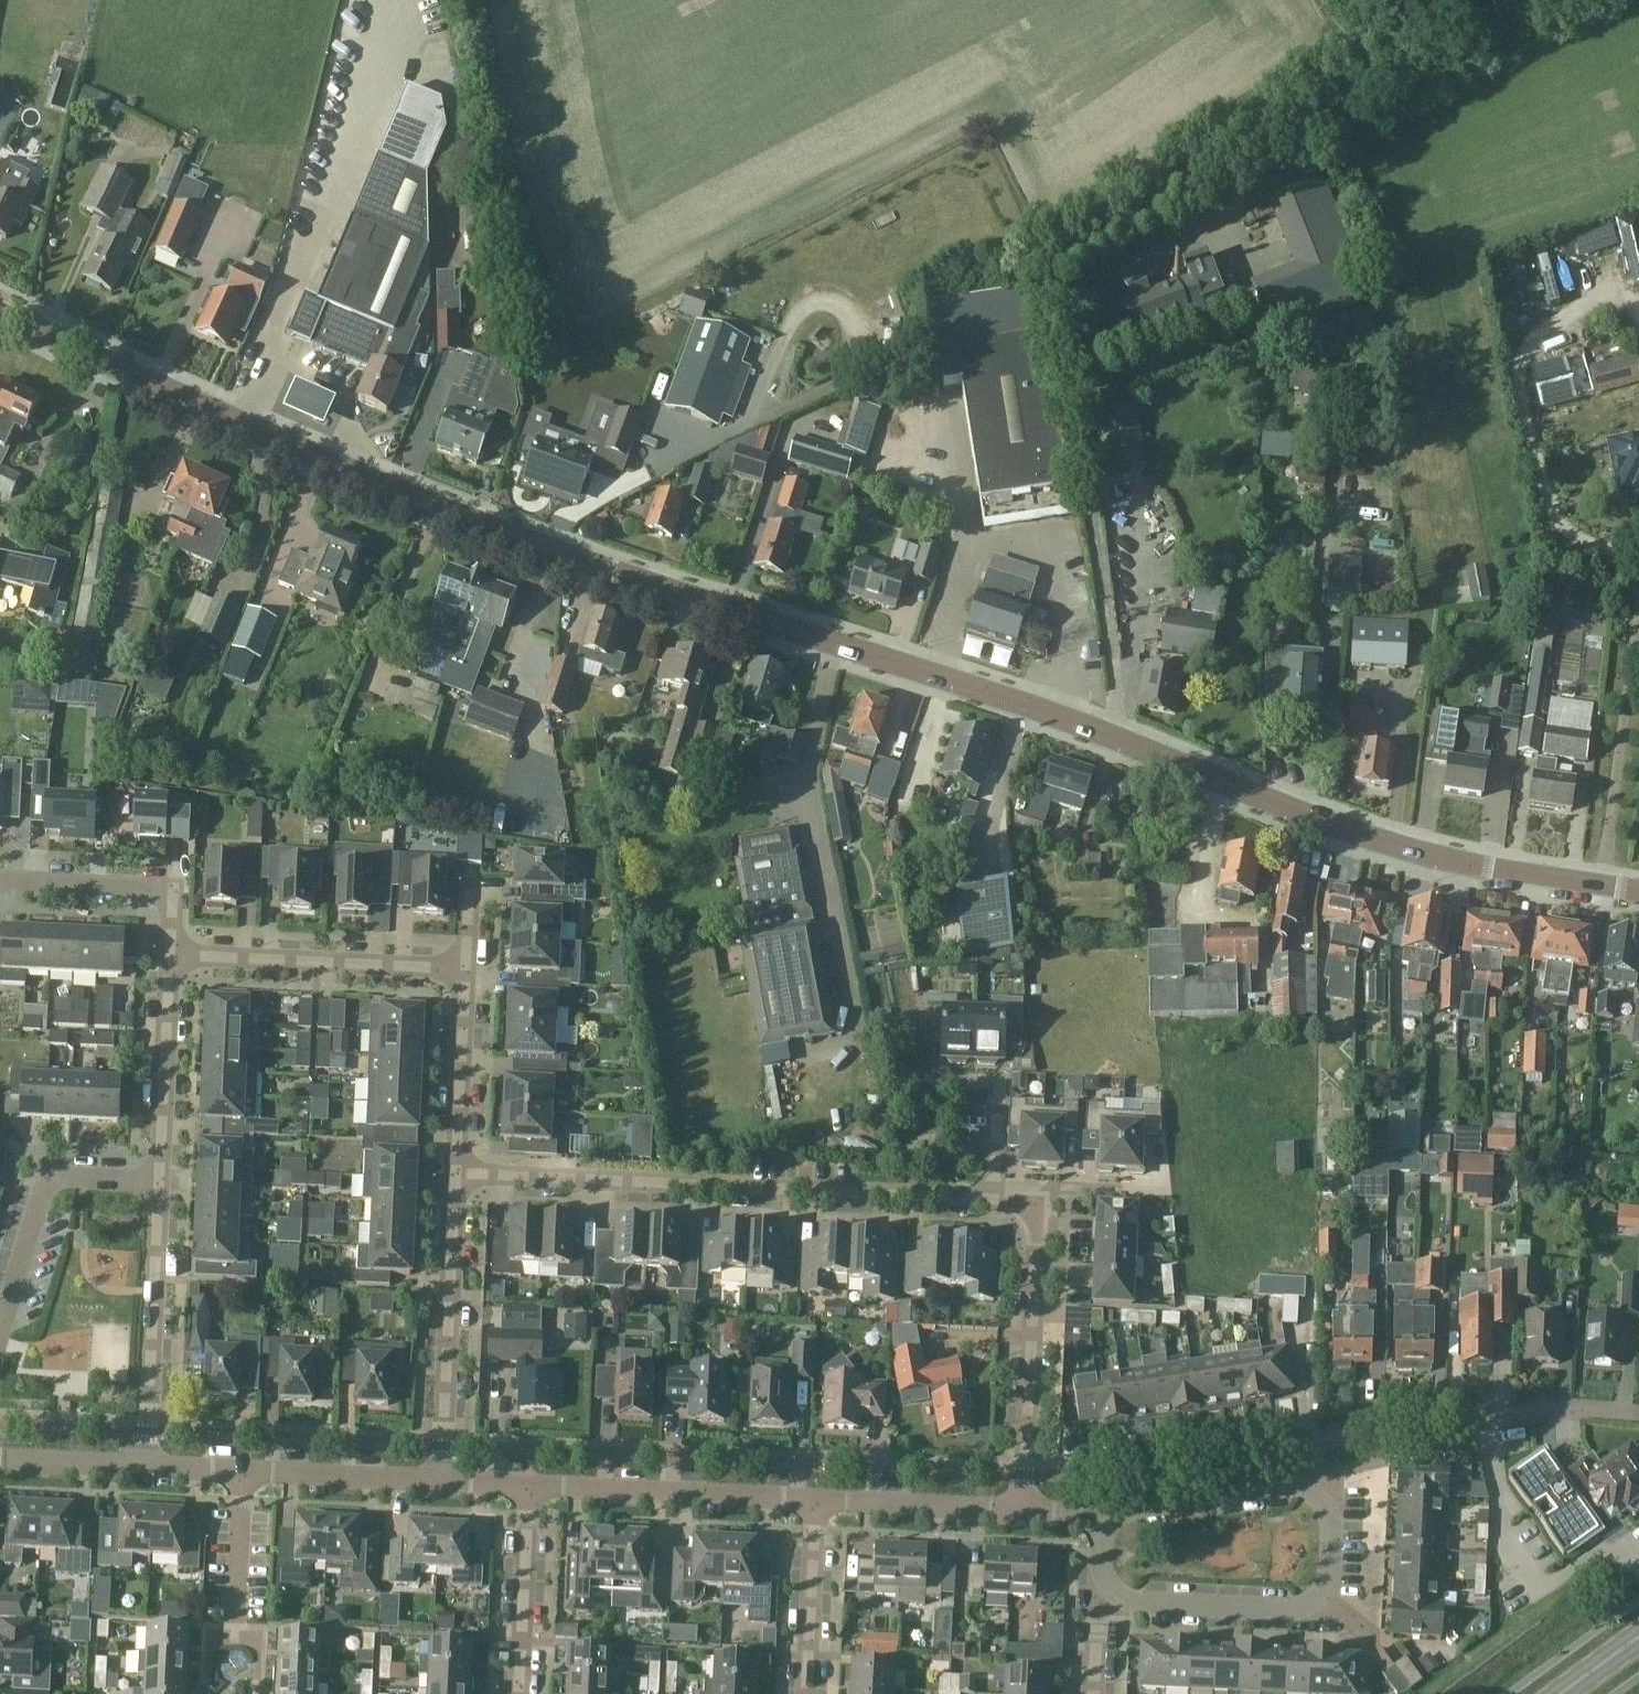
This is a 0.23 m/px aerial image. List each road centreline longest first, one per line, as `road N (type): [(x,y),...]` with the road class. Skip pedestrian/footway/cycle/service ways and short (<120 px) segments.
road 1 (tertiary): [(1638,893),(1525,877),(1336,828),(997,696),(542,546),(315,456),(0,310)]
road 2 (residential): [(1103,1571),(1116,1593),(1136,1602),(1276,1611),(1307,1602),(1328,1573),(1328,1516),(1300,1489),(1137,1508),(1108,1522)]
road 3 (residential): [(457,1173),(992,1198)]
road 4 (unclassified): [(1326,1442),(1530,1411),(1638,1414)]
road 5 (residential): [(440,1482),(457,1173)]
road 6 (residential): [(1024,1209),(1036,1236),(1023,1510)]
road 7 (residential): [(171,955),(465,969)]
road 8 (residential): [(159,1181),(146,1467)]
road 9 (residential): [(813,1502),(529,1486)]
road 10 (residential): [(0,1333),(45,1177),(159,1181)]
road 11 (residential): [(0,881),(174,889),(171,955)]
road 12 (residential): [(171,955),(159,1181)]
road 13 (residential): [(1023,1510),(813,1502)]
road 14 (residential): [(518,1693),(529,1486)]
road 15 (residential): [(457,1173),(465,969)]
road 16 (residential): [(440,1482),(243,1471)]
road 17 (residential): [(806,1693),(813,1502)]
road 18 (residential): [(992,1198),(998,1082),(936,1079)]
road 19 (residential): [(234,1636),(243,1471)]
road 20 (residential): [(1024,1209),(1058,1187),(1170,1192)]
road 21 (residential): [(146,1467),(0,1459)]
road 22 (residential): [(1093,1693),(1103,1571)]

